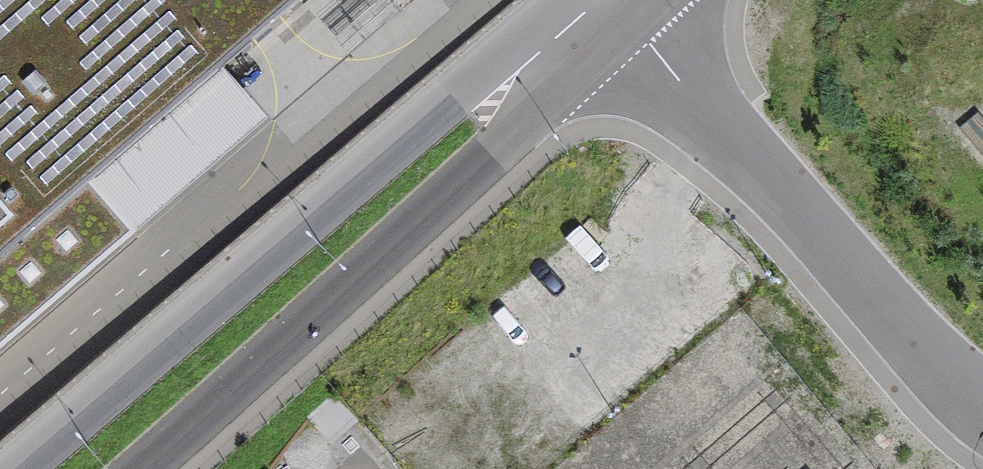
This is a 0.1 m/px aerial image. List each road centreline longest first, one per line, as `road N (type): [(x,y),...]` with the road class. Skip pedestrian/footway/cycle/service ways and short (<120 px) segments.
road 1 (secondary): [(605,3),(520,38),(23,468)]
road 2 (secondary): [(138,468),(557,88),(605,3)]
road 3 (residential): [(641,0),(982,408)]

